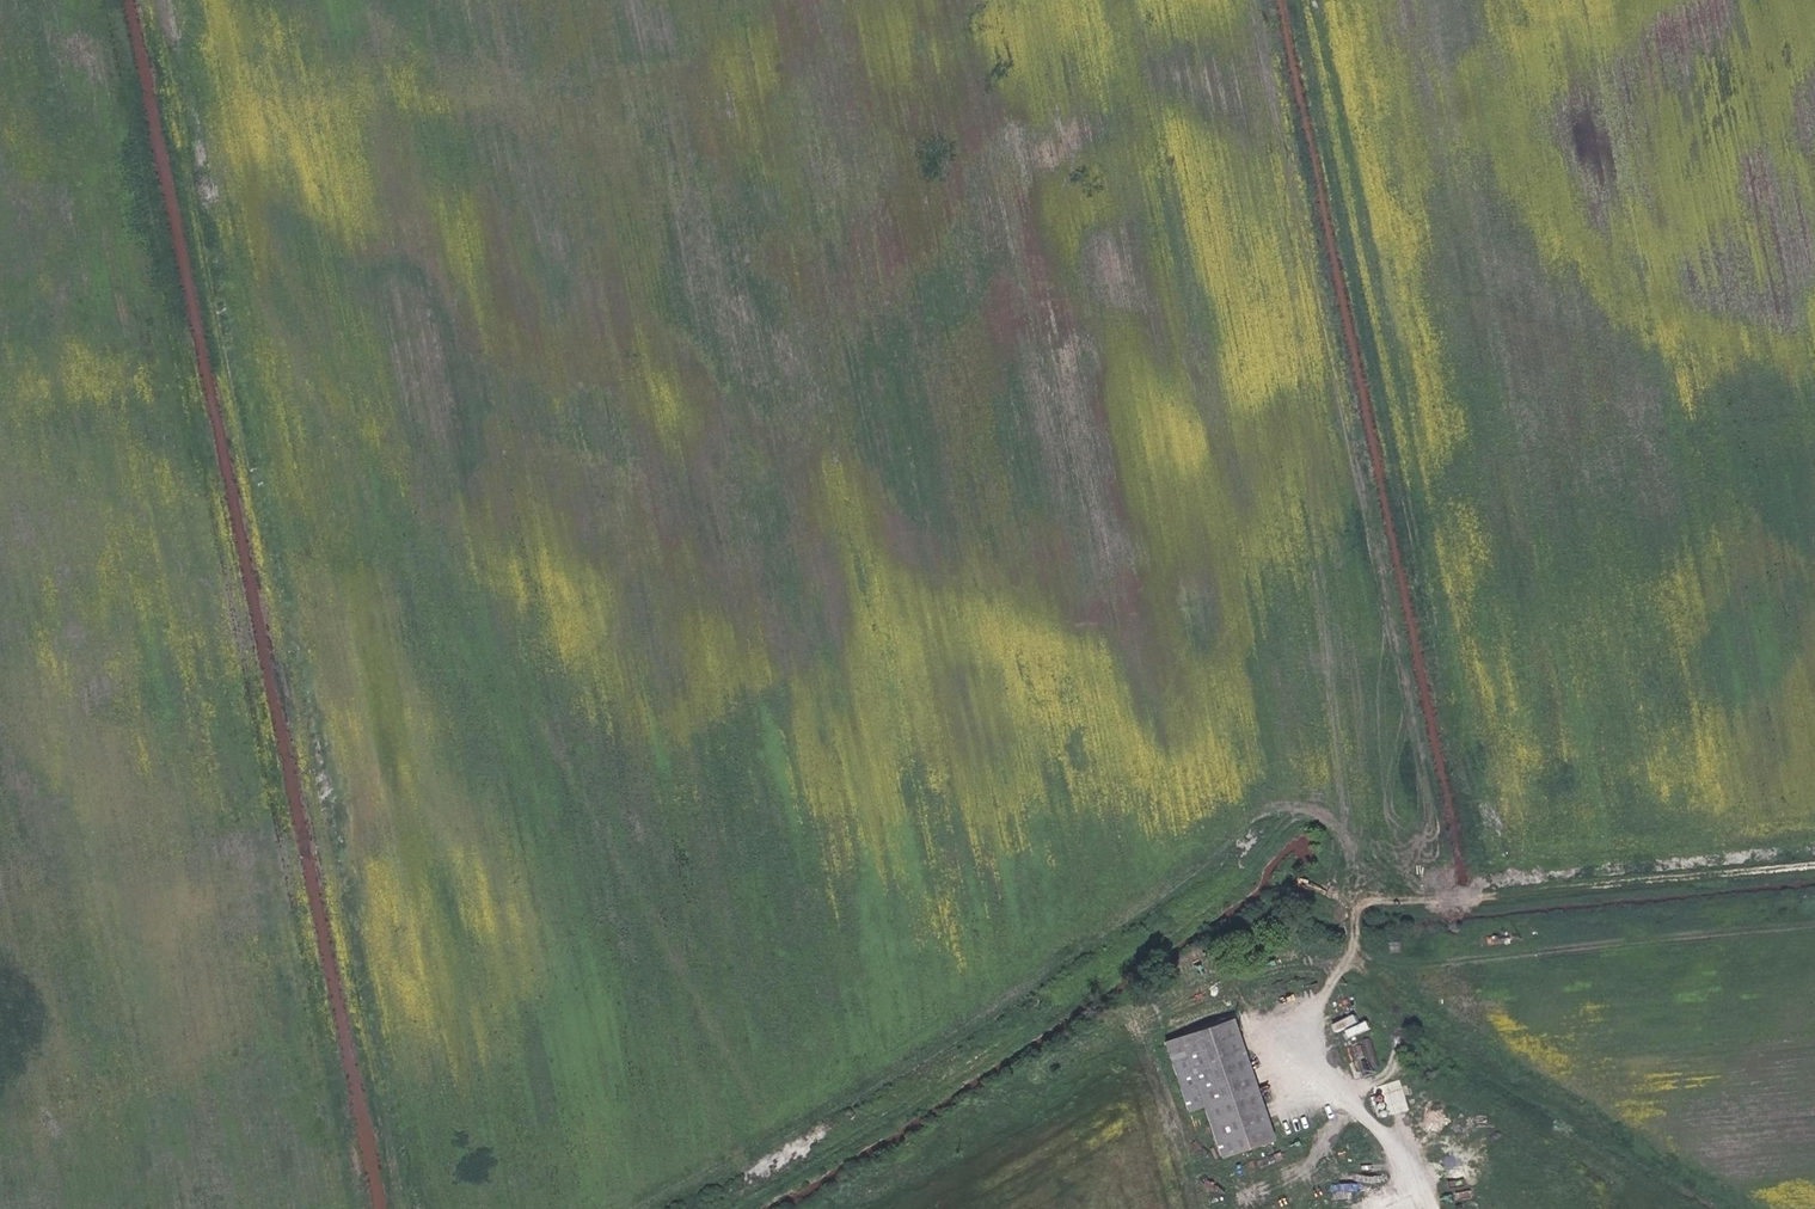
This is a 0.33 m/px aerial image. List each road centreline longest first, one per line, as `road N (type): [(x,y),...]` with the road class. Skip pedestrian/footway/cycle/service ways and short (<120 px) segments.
road 1 (track): [(1814,868),(1354,907),(1279,870),(1252,871),(1138,958),(830,1156),(727,1208)]
road 2 (track): [(1433,1023),(1741,1208)]
road 3 (track): [(1354,907),(1357,957),(1316,1010),(1314,1051),(1418,1167)]

